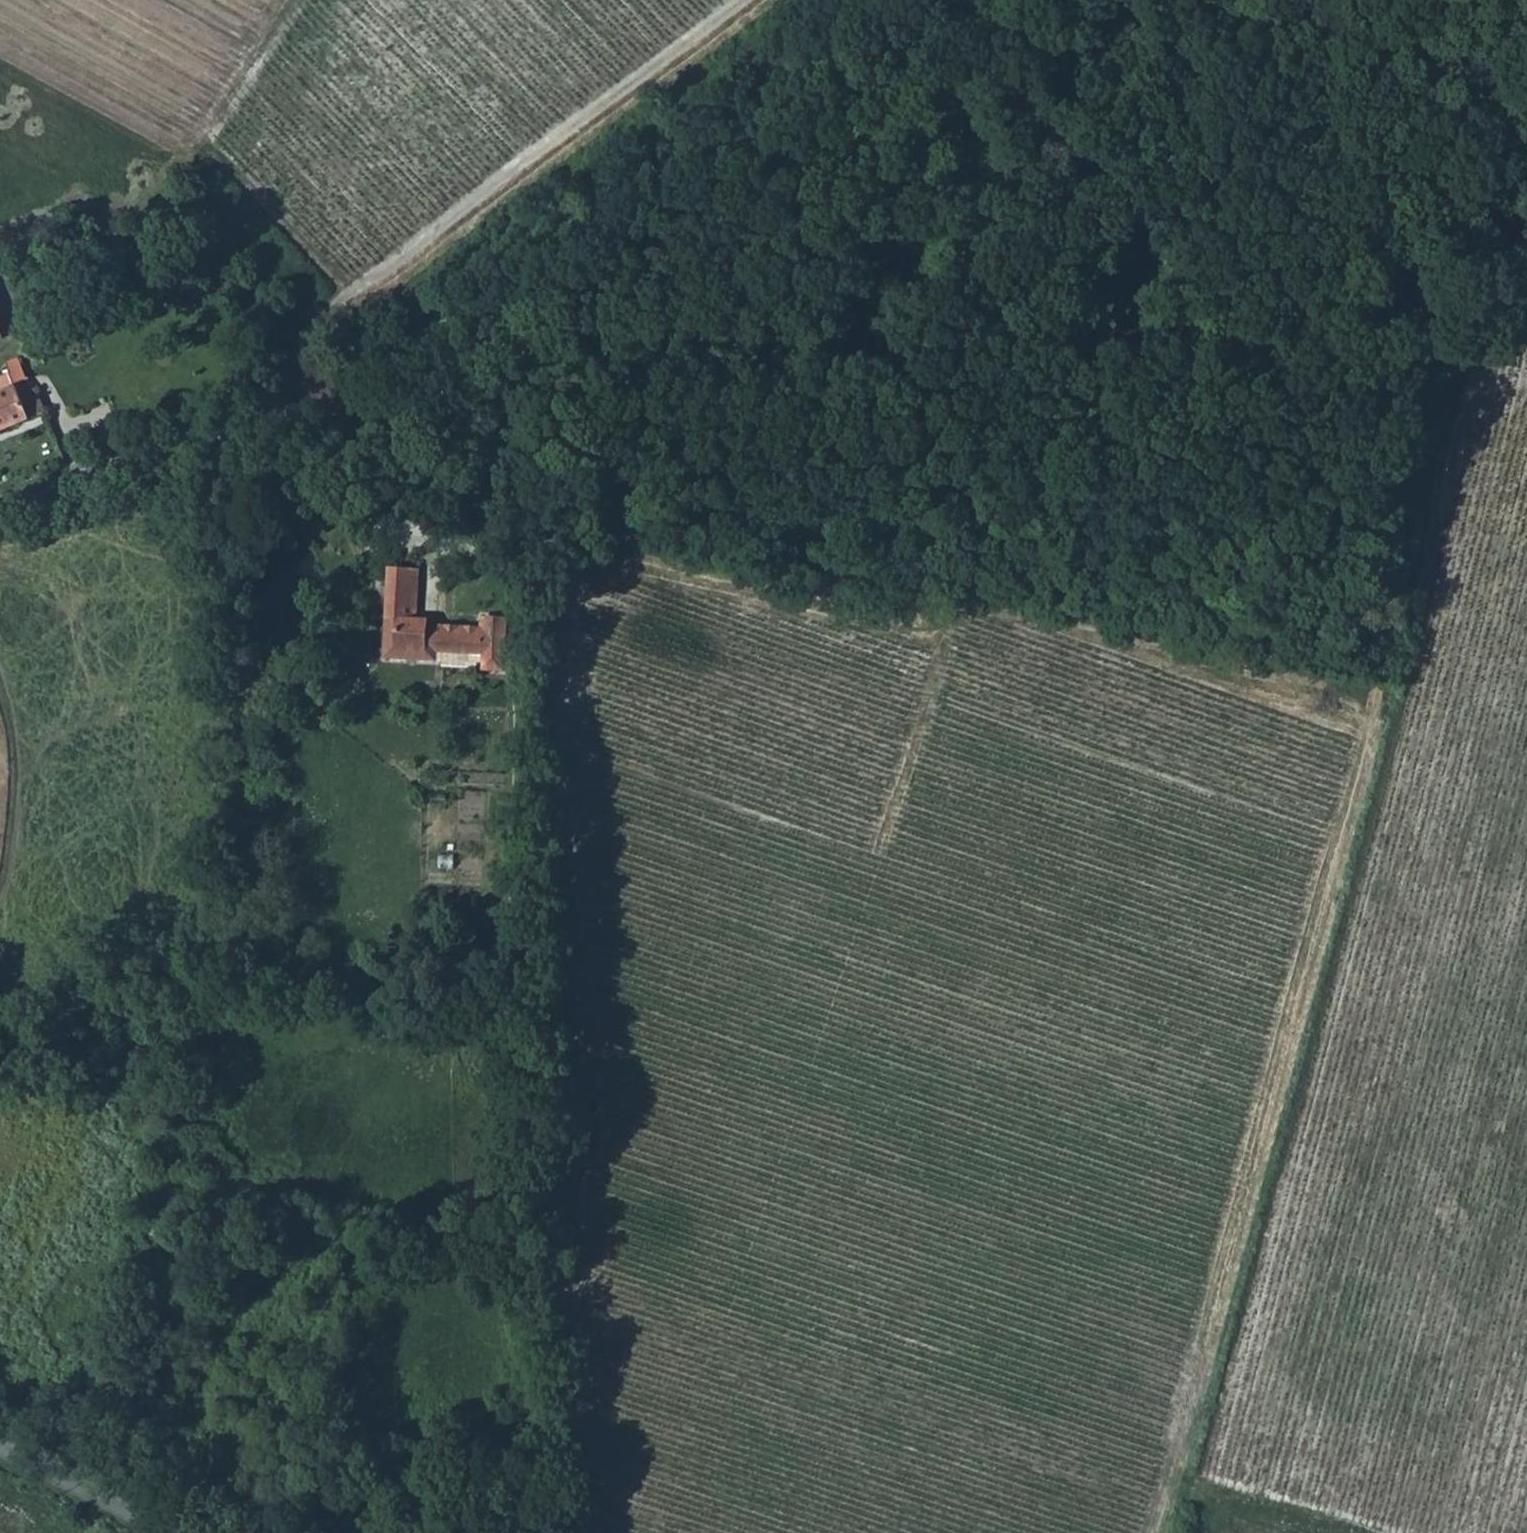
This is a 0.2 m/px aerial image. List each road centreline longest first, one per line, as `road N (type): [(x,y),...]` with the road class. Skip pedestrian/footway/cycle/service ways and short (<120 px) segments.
road 1 (track): [(262,421),(304,355),(756,0)]
road 2 (unclassified): [(0,508),(262,421)]
road 3 (unclassified): [(0,1453),(156,1532)]

